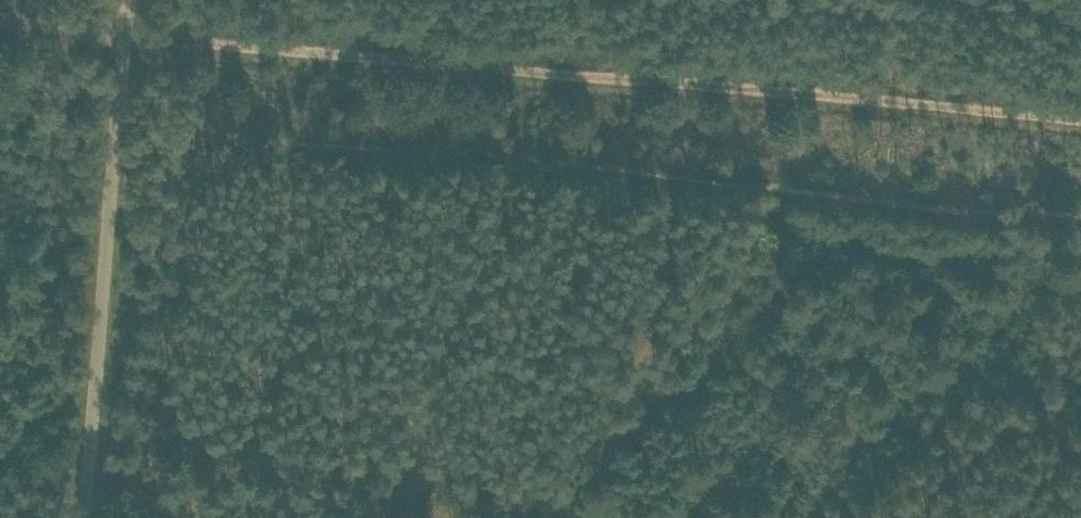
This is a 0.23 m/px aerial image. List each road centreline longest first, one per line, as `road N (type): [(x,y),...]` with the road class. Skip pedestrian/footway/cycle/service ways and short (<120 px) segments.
road 1 (track): [(1080,217),(254,141),(191,123),(121,83)]
road 2 (track): [(1080,124),(123,45)]
road 3 (track): [(583,517),(90,437)]
road 4 (track): [(123,45),(0,32)]

